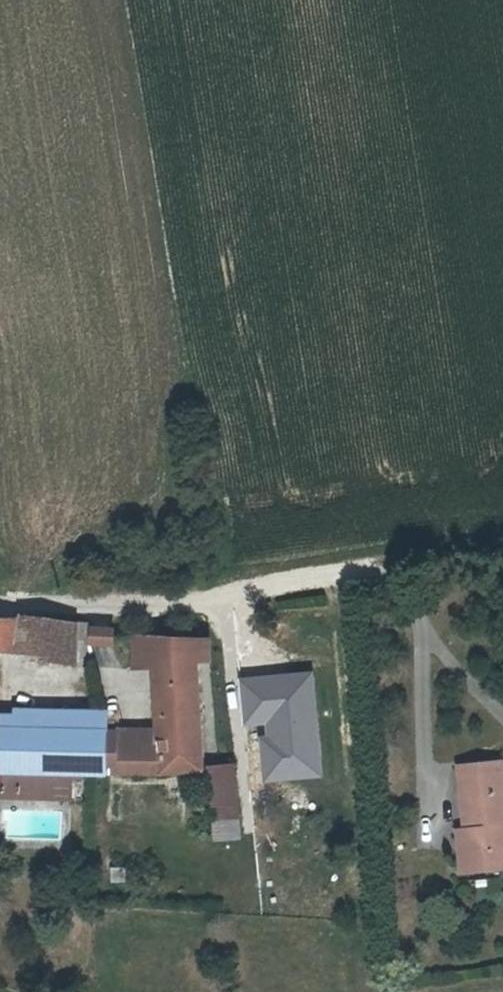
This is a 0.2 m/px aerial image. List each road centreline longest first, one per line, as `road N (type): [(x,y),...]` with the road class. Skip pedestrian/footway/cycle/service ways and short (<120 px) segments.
road 1 (residential): [(382,562),(209,596),(0,604)]
road 2 (track): [(382,562),(502,559)]

